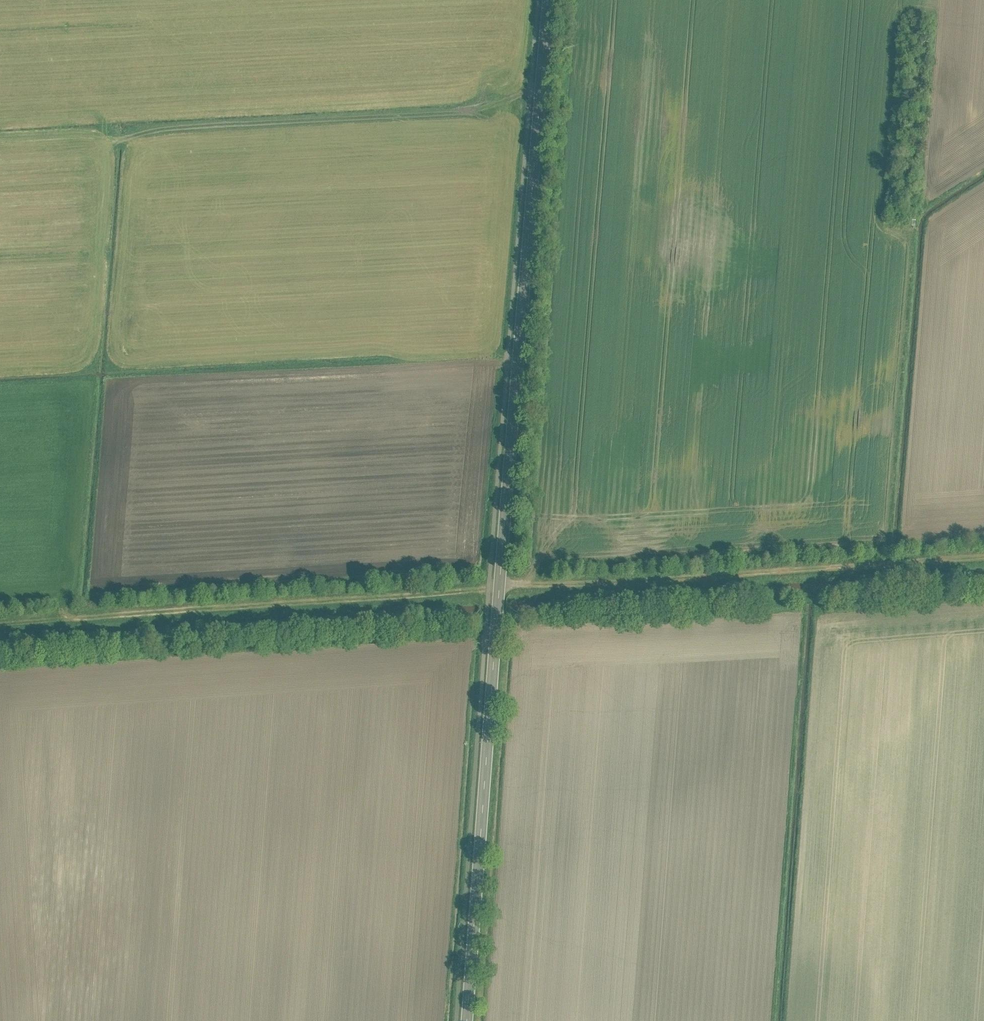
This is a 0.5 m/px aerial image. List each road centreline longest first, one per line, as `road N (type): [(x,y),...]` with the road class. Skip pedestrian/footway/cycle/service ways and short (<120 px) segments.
road 1 (tertiary): [(549,0),(467,1020)]
road 2 (track): [(983,559),(499,586)]

